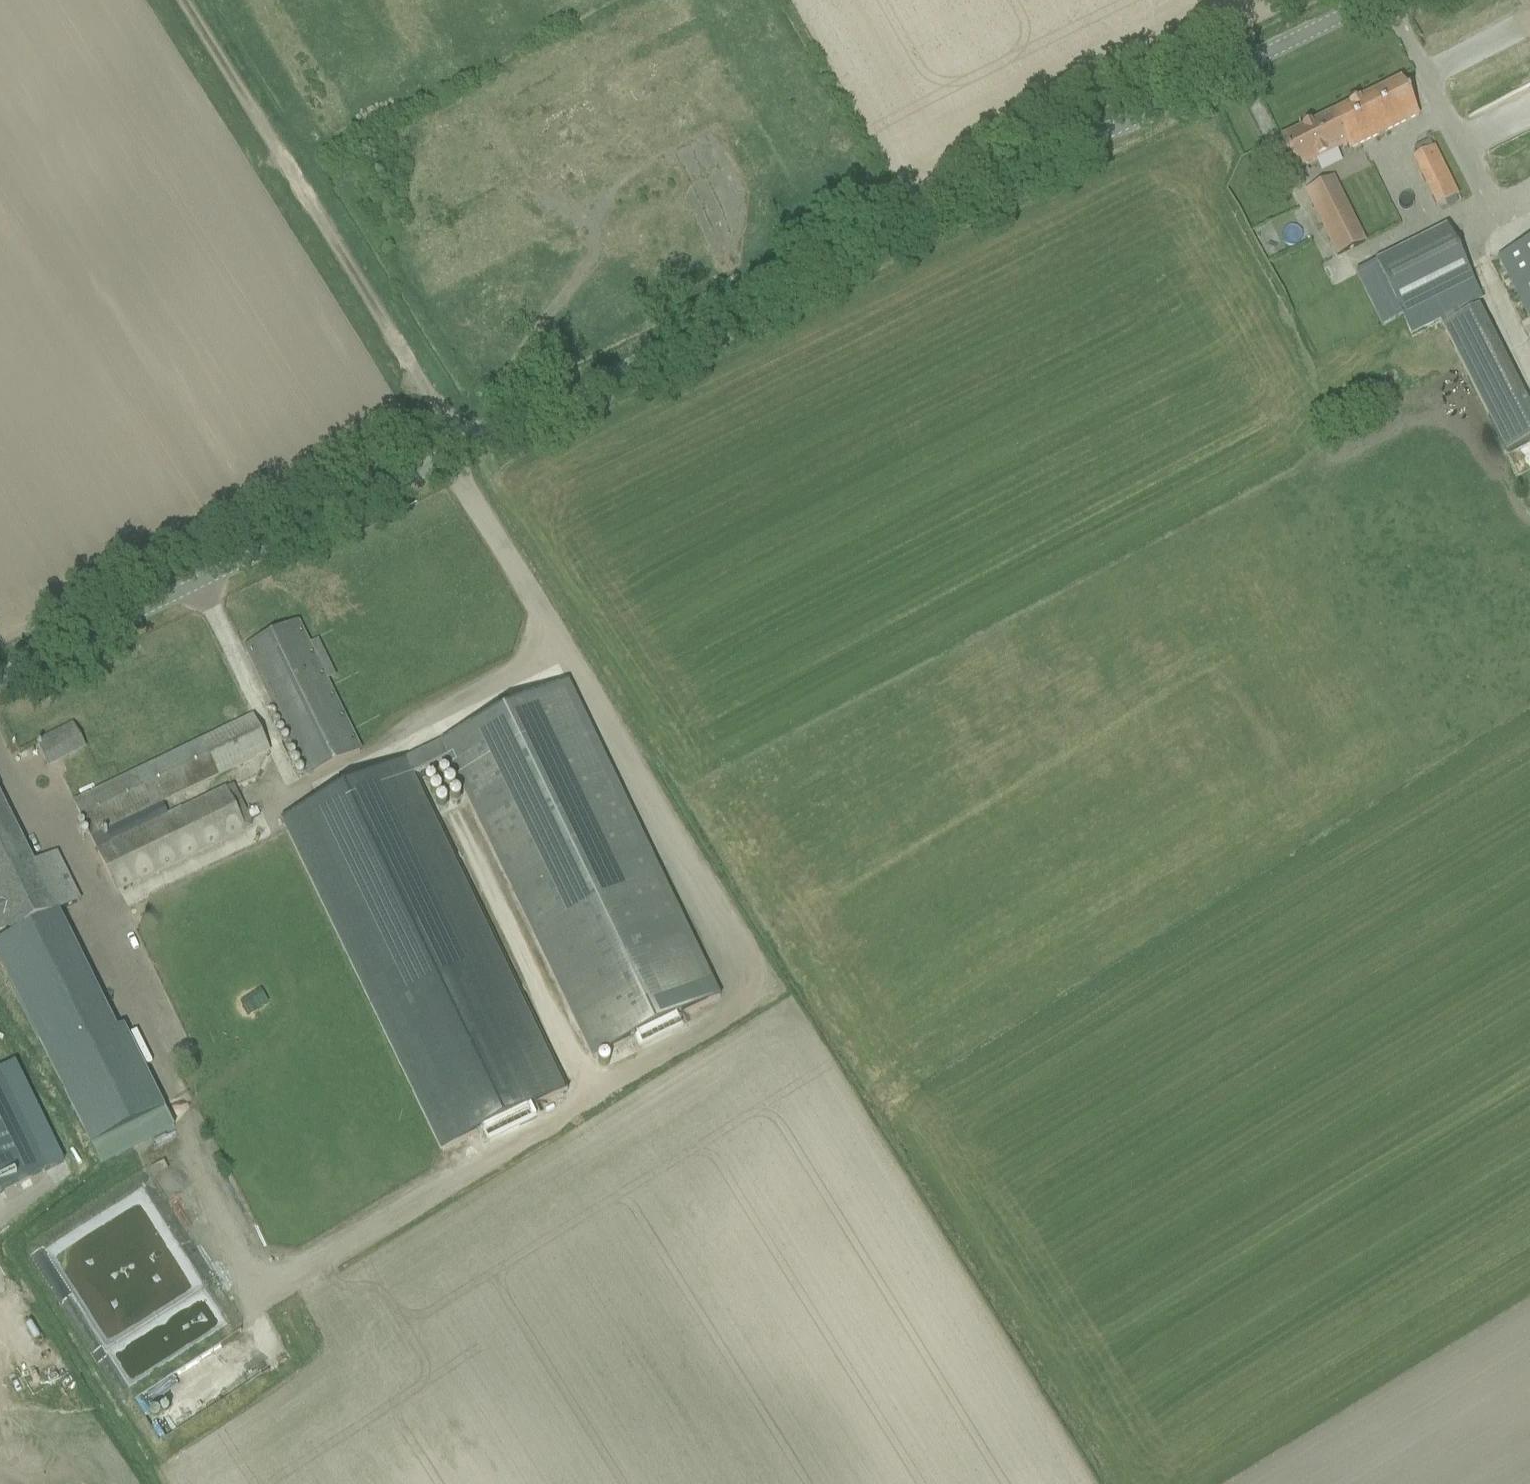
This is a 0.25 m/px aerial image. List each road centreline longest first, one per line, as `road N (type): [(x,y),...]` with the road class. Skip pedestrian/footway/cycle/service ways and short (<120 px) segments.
road 1 (unclassified): [(448,460),(1386,0)]
road 2 (unclassified): [(448,460),(164,0)]
road 3 (unclassified): [(0,683),(448,460)]

